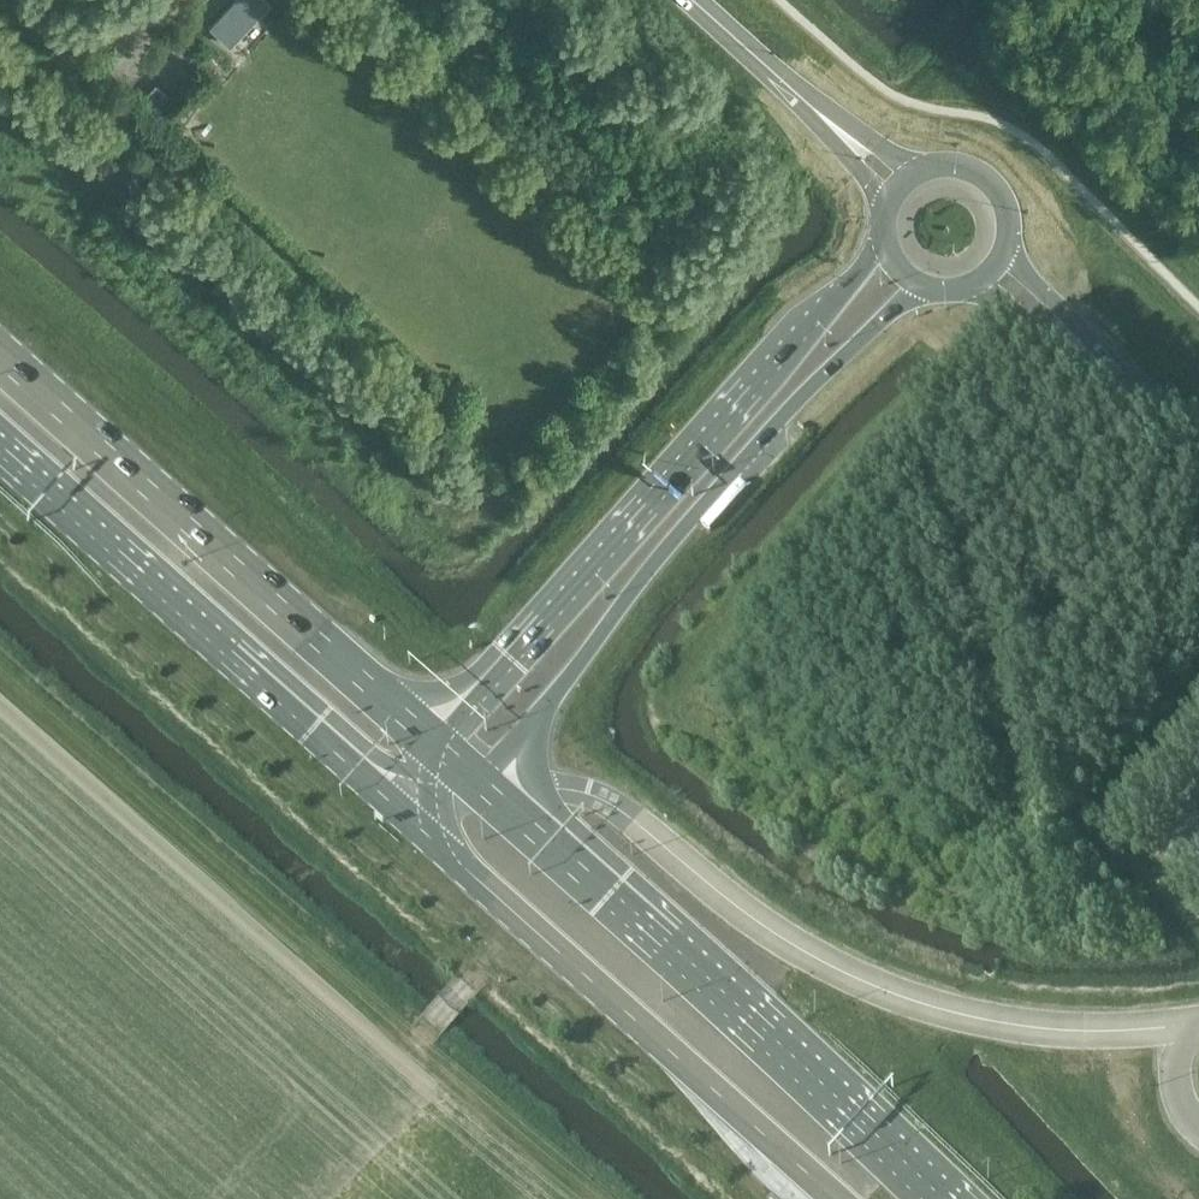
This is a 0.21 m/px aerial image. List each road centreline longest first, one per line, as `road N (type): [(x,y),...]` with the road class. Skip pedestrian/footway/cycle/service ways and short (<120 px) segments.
road 1 (secondary): [(886,241),(434,742)]
road 2 (secondary): [(477,781),(776,424),(897,305),(932,287)]
road 3 (primary): [(934,1198),(477,781)]
road 4 (primary): [(434,742),(0,349)]
road 5 (primary): [(410,820),(834,1198)]
road 6 (primary): [(0,453),(410,820)]
road 7 (track): [(210,0),(125,92),(23,0)]
road 8 (secondary): [(1110,375),(1004,250)]
road 9 (secondary): [(979,279),(1110,375)]
road 10 (tertiary): [(814,109),(695,0)]
road 11 (secondary): [(1004,250),(1007,215),(990,183),(956,166),(917,172)]
road 12 (track): [(426,1031),(523,921)]
road 13 (tertiary): [(917,172),(814,109)]

